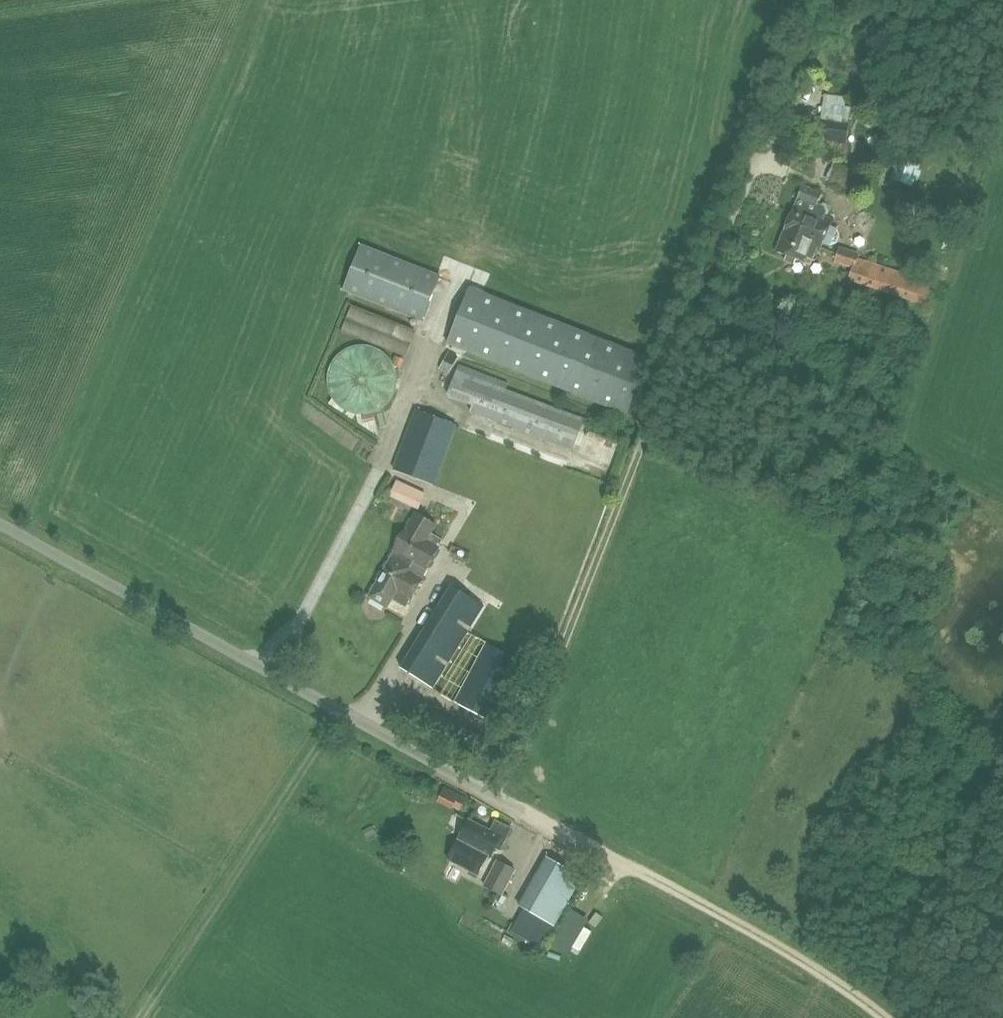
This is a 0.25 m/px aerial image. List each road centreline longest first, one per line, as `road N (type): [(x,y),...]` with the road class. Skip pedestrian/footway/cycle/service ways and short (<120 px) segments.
road 1 (unclassified): [(502,798),(0,523)]
road 2 (track): [(502,798),(804,960),(885,1017)]
road 3 (track): [(136,1017),(338,708)]

